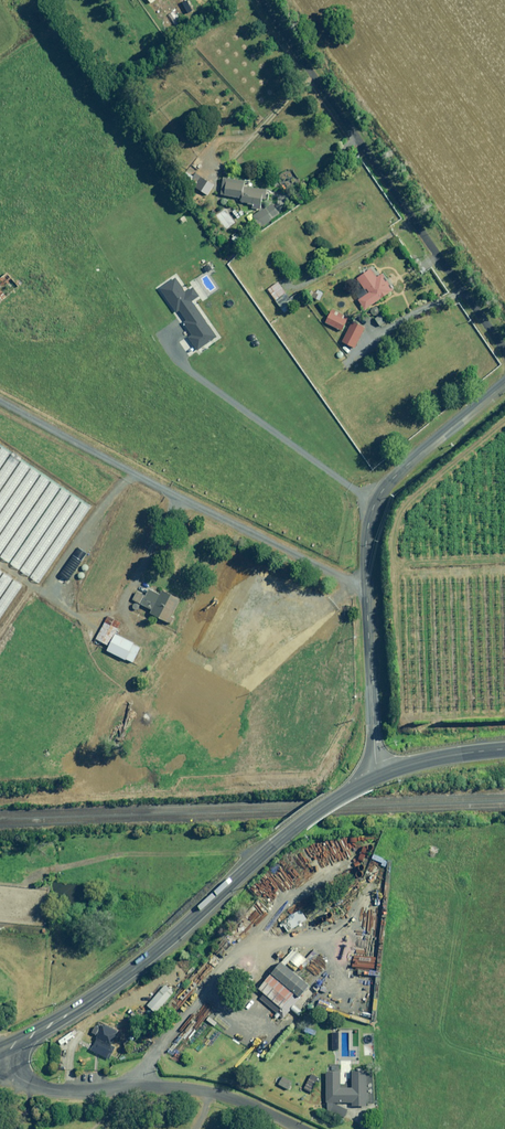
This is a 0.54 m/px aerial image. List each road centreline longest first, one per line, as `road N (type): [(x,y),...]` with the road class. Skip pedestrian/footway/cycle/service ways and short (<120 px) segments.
road 1 (secondary): [(377,774),(290,824),(103,986),(0,1042)]
road 2 (tertiary): [(377,774),(364,530),(396,476),(504,386)]
road 3 (unclassified): [(504,349),(261,0)]
road 4 (unclassified): [(0,1056),(27,1080),(184,1093),(307,1128)]
road 5 (secondary): [(504,750),(377,774)]

